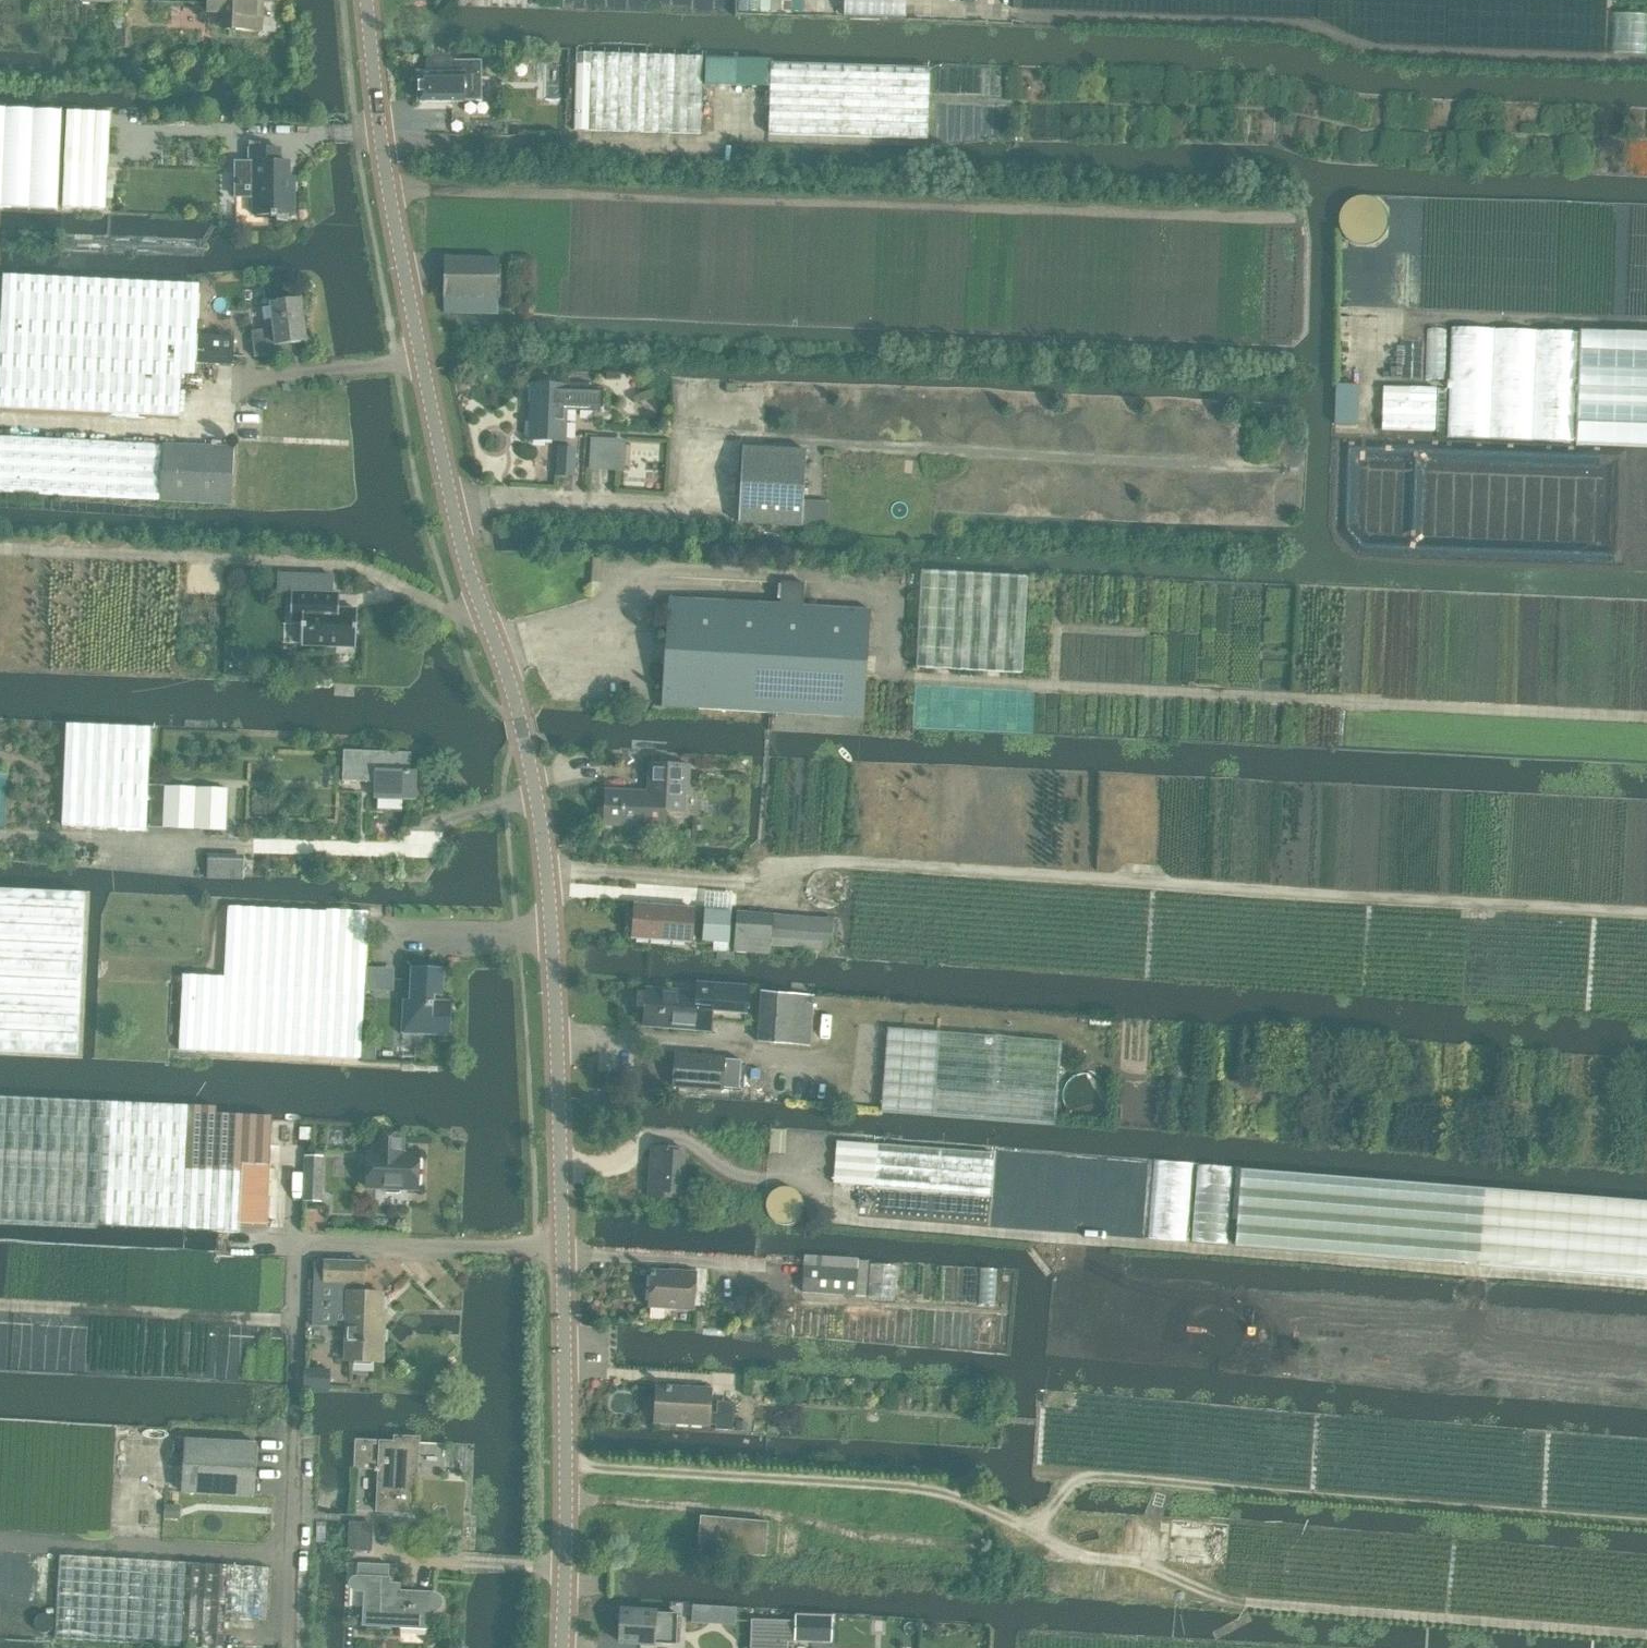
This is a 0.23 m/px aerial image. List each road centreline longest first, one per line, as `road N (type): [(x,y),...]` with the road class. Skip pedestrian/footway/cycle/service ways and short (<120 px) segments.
road 1 (tertiary): [(561,1647),(545,835),(518,704),(471,566),(425,364),(384,141),(368,0)]
road 2 (track): [(301,1313),(0,1304)]

